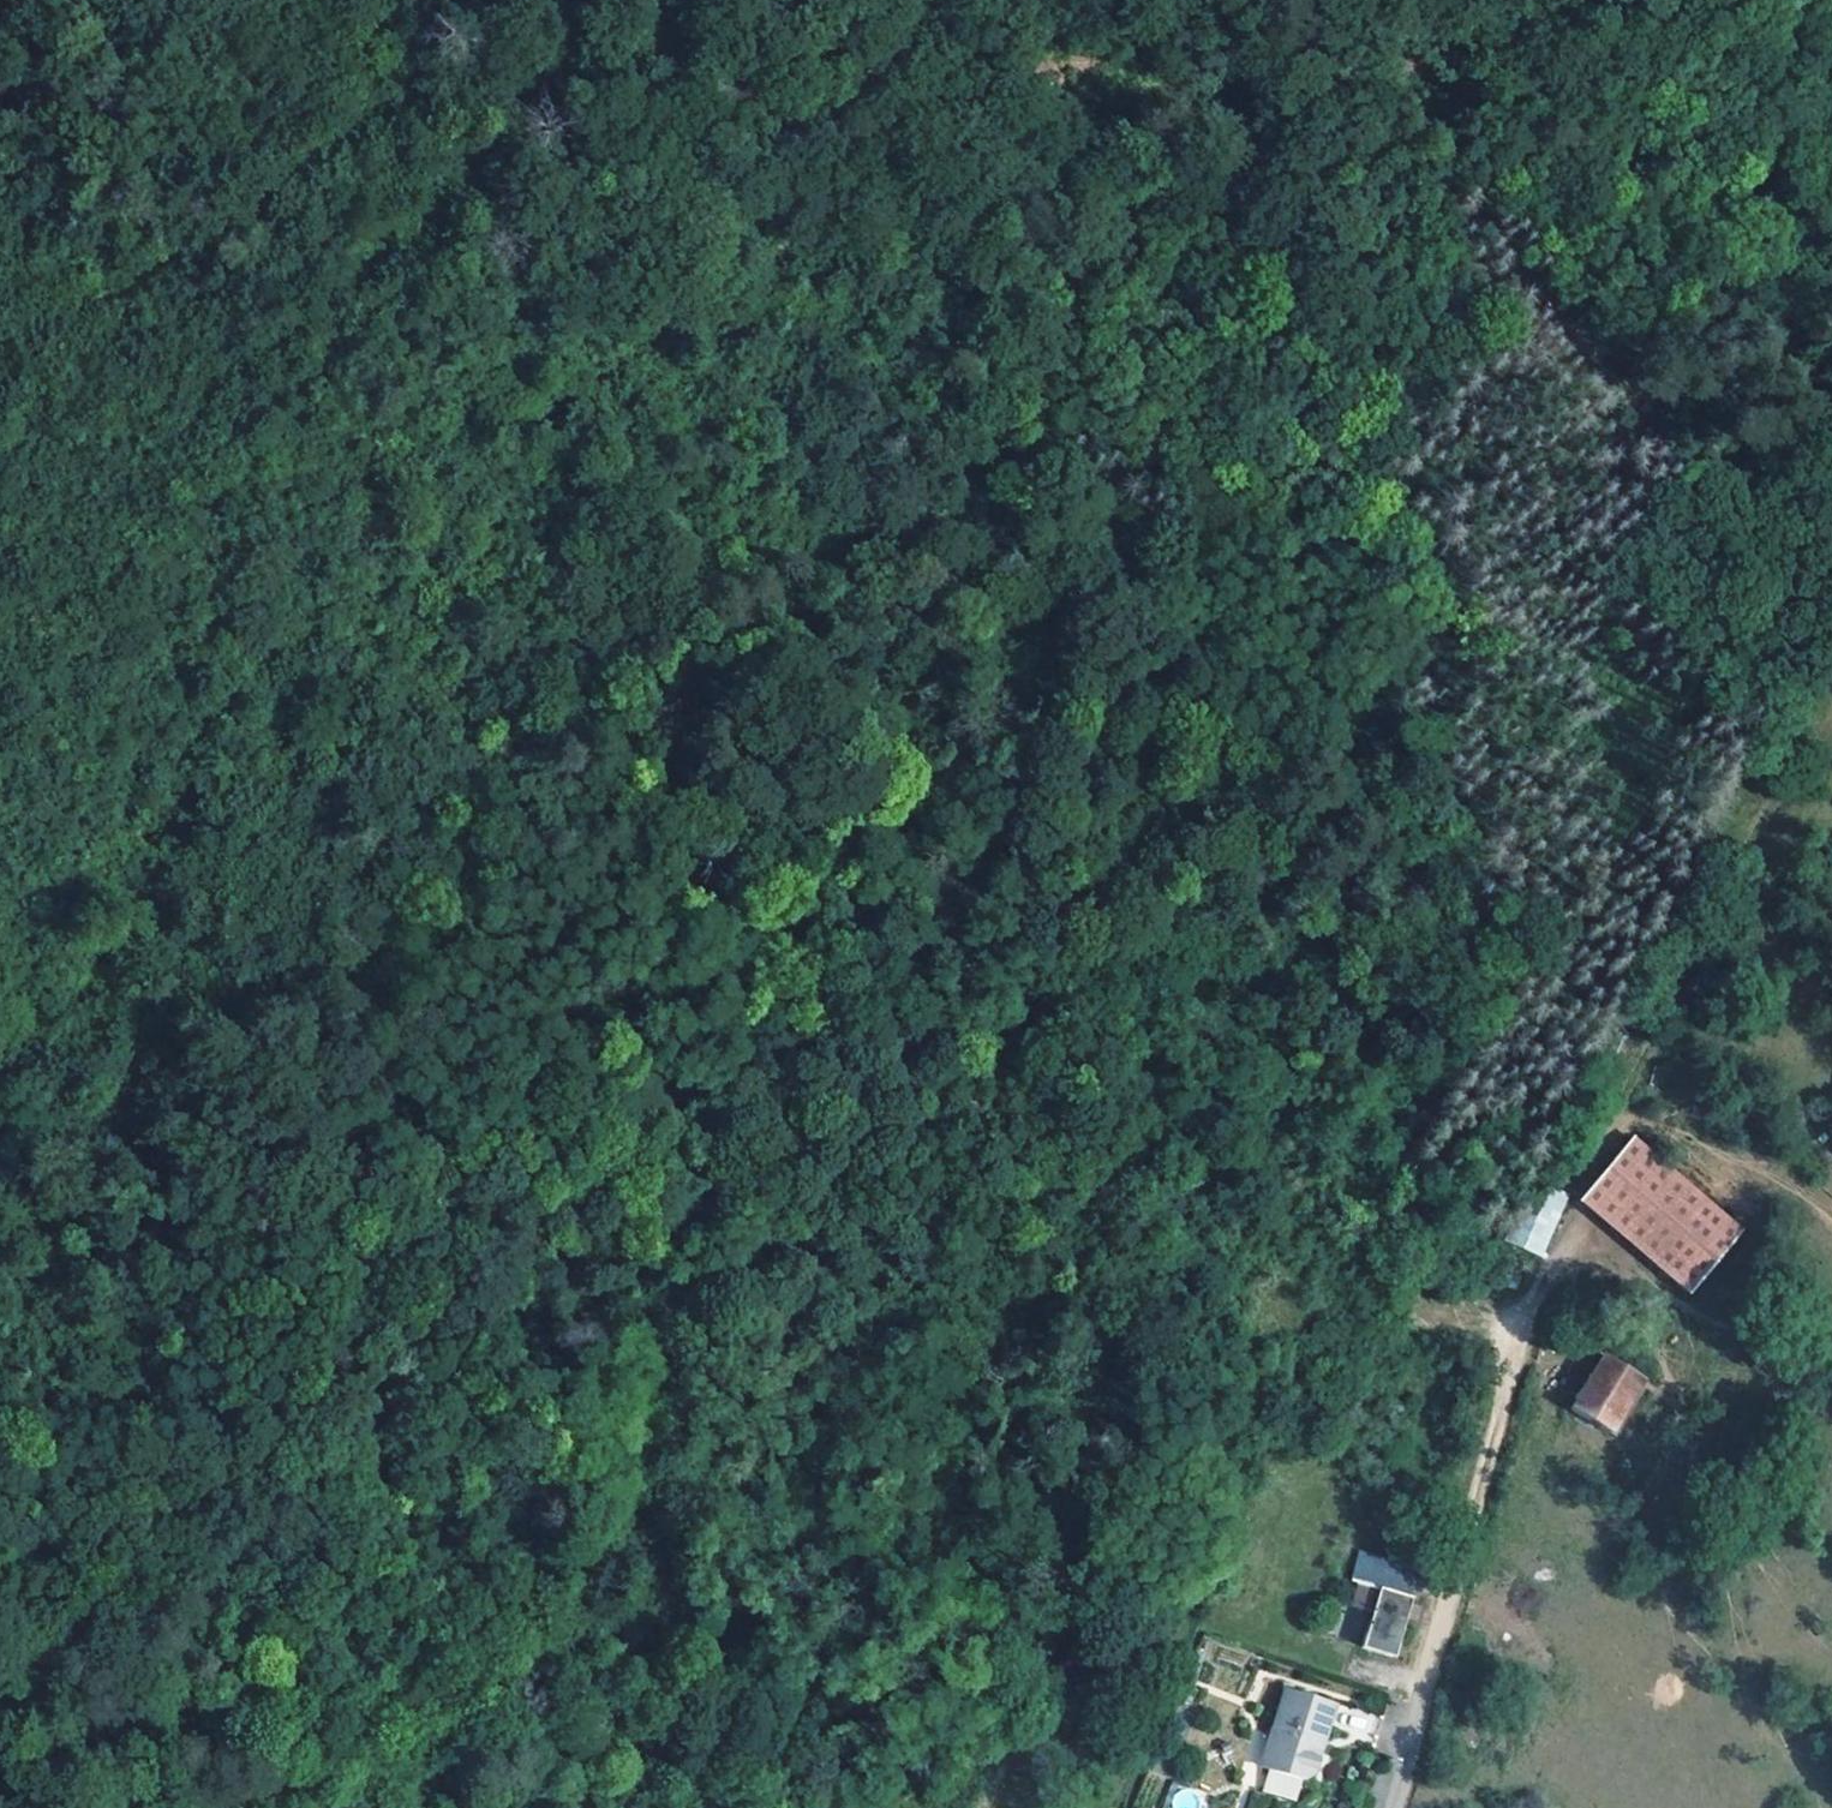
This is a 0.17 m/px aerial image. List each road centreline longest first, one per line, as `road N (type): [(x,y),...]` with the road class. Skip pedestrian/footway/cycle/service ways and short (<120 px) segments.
road 1 (track): [(1451,1587),(1537,1285),(1748,835),(1831,705)]
road 2 (residential): [(1396,1807),(1451,1587)]

